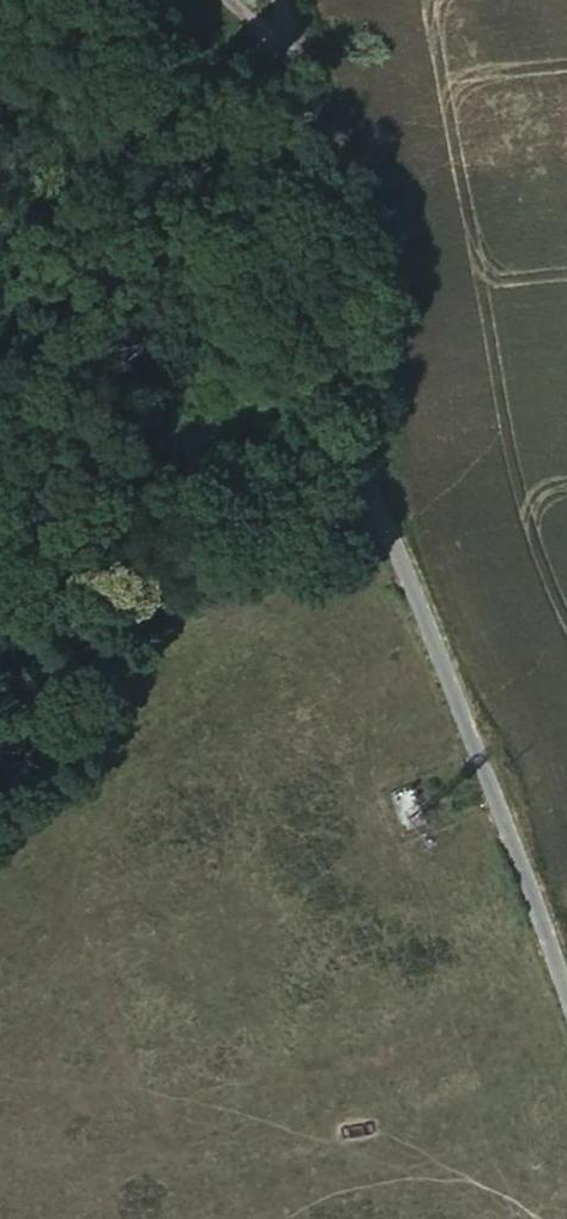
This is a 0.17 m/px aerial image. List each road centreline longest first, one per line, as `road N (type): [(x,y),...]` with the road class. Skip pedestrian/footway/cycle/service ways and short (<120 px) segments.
road 1 (unclassified): [(566,985),(377,505),(282,0)]

